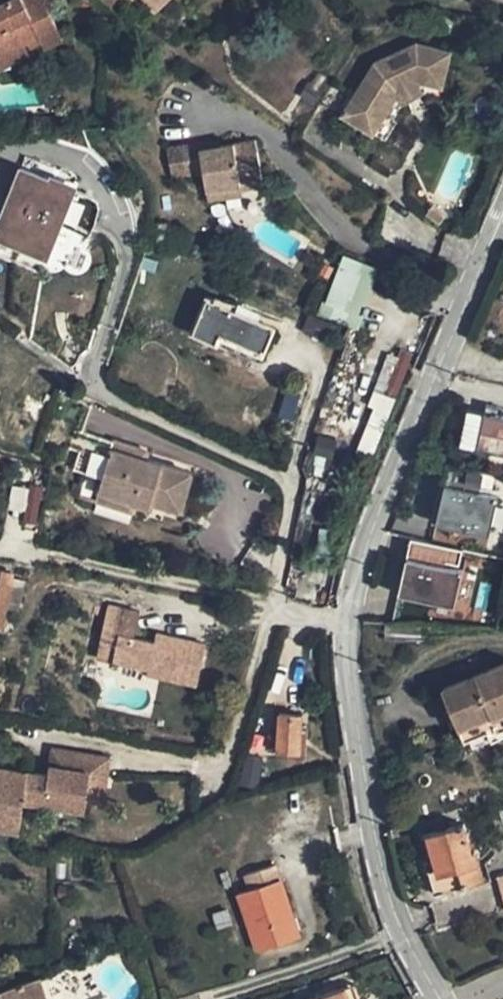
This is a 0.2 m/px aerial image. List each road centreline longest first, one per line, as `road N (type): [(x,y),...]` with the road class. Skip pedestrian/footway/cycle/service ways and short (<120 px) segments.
road 1 (residential): [(350,624),(272,607),(298,478),(89,384)]
road 2 (residential): [(350,624),(356,582),(428,383),(502,219)]
road 3 (residential): [(441,998),(397,919),(376,832),(350,624)]

